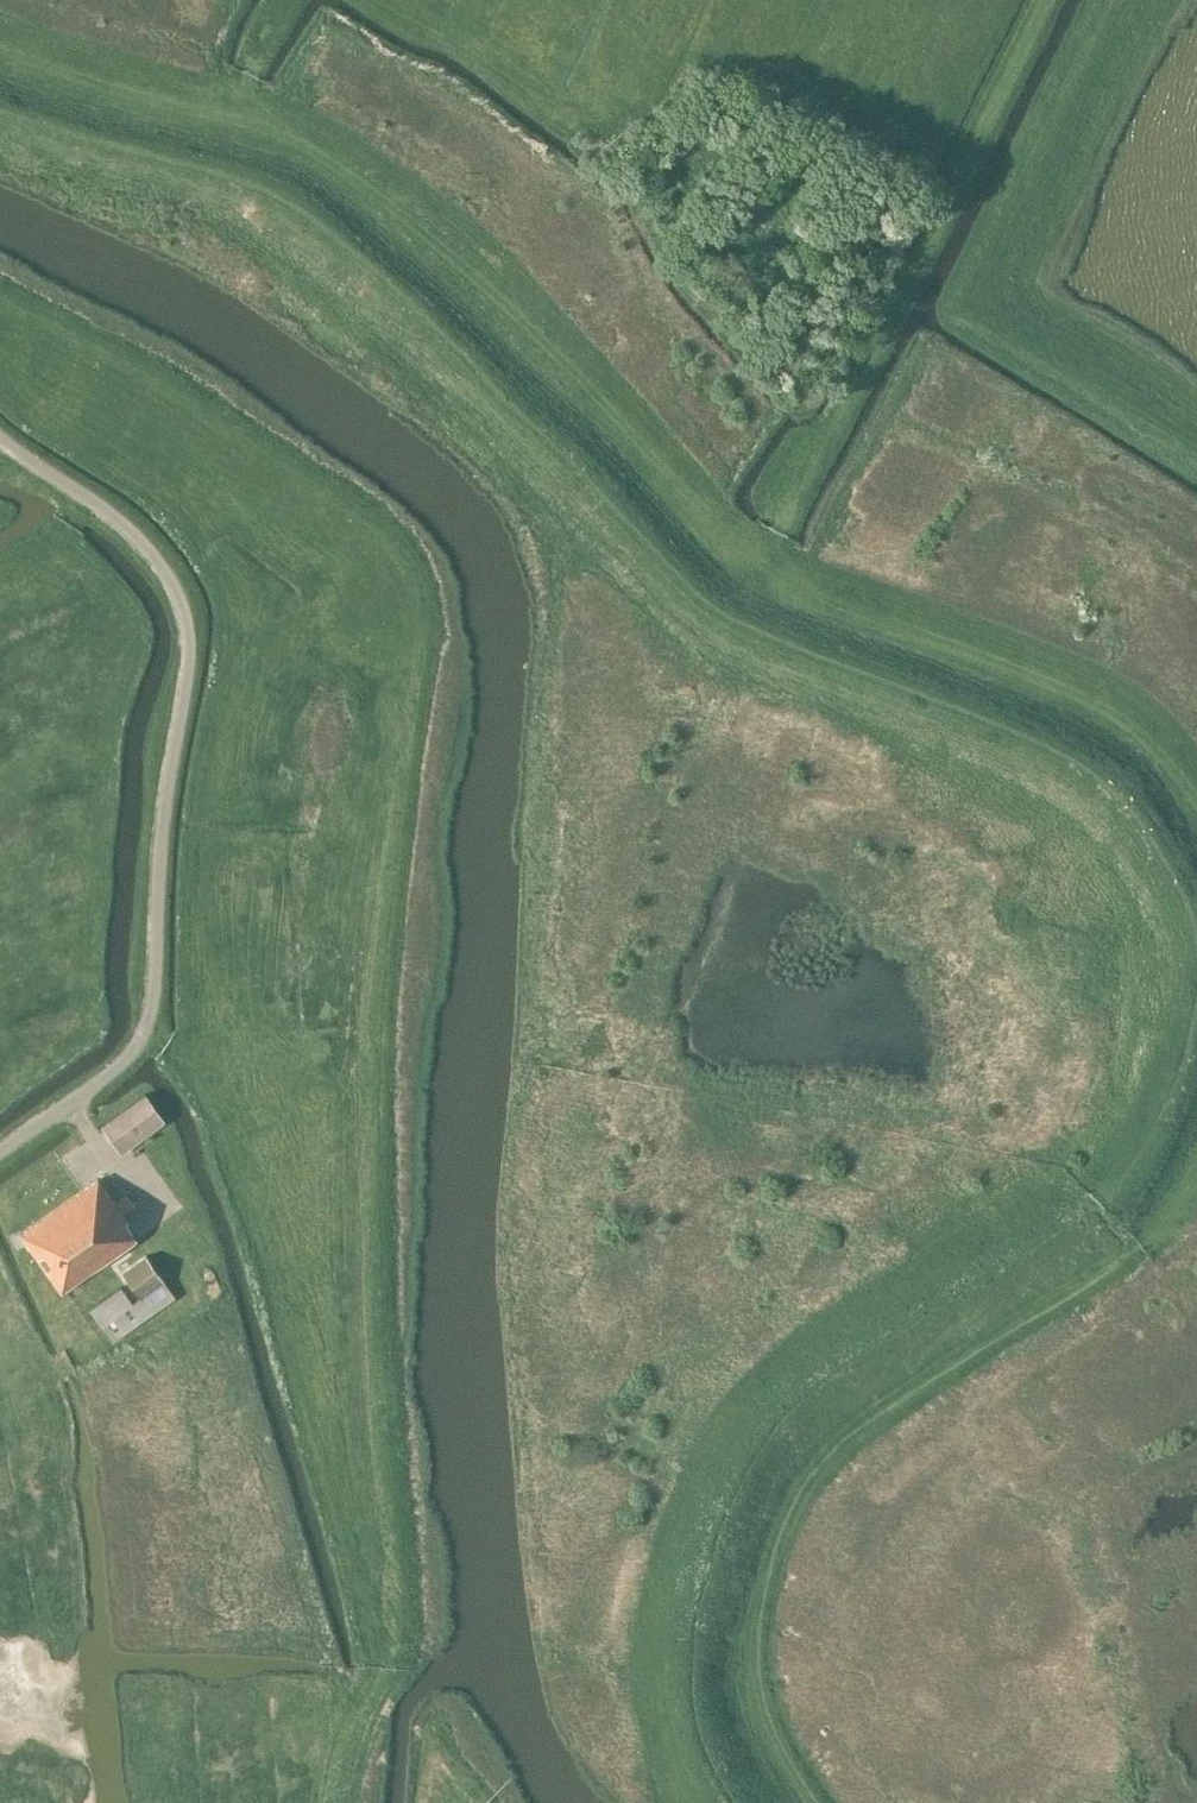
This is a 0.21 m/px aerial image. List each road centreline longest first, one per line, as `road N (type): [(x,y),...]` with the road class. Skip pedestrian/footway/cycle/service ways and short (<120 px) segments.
road 1 (unclassified): [(0,1156),(130,1063),(154,1020),(173,763),(191,638),(185,605),(143,539),(0,439)]
road 2 (track): [(1137,1241),(886,1404),(836,1446),(792,1507),(763,1581),(751,1683),(766,1732),(806,1802)]

